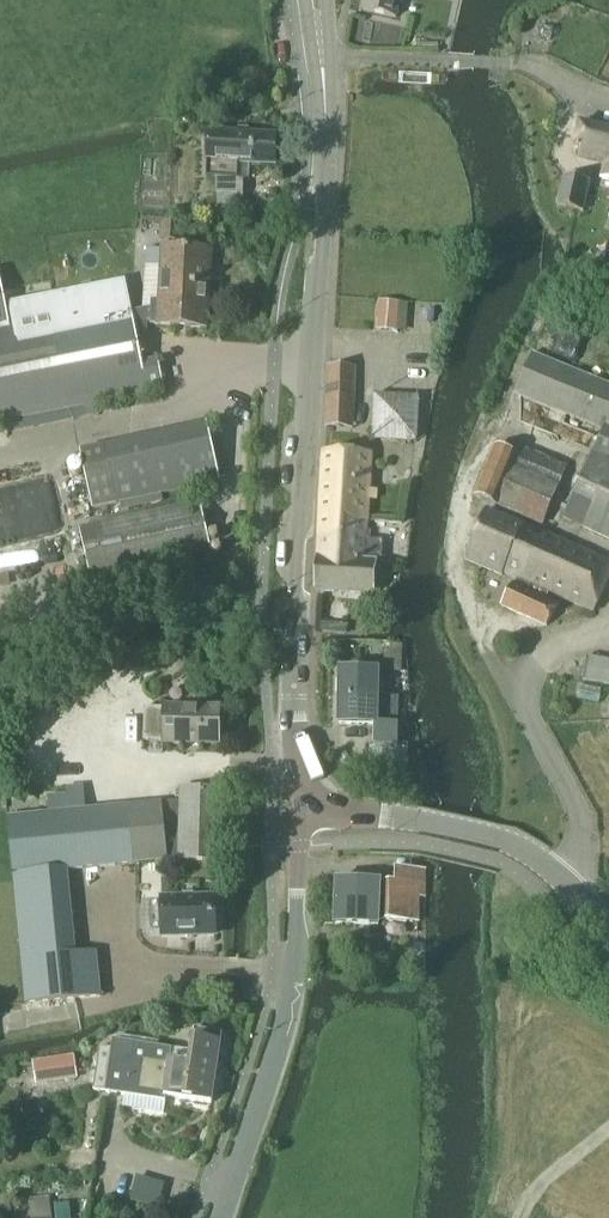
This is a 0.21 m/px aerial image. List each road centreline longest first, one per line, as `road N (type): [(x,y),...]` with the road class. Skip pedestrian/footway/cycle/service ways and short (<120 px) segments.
road 1 (tertiary): [(303,812),(293,778),(291,696),(326,130),(321,57)]
road 2 (unclassified): [(217,1217),(281,1025),(303,812)]
road 3 (tertiary): [(608,926),(508,841),(416,821),(303,812)]
road 4 (track): [(487,654),(460,595),(456,550),(469,477),(498,427)]

